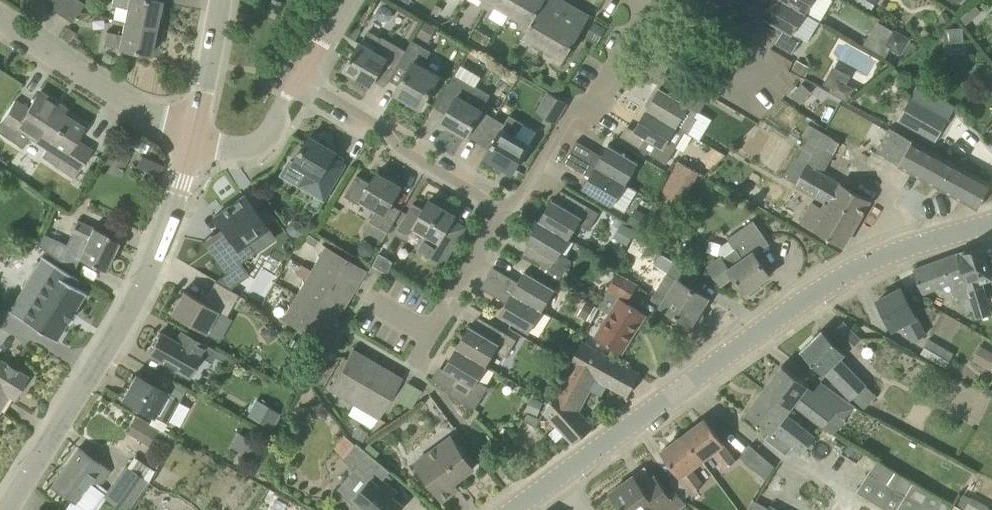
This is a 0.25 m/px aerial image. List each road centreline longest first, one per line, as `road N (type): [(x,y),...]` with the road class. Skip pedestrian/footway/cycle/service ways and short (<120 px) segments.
road 1 (tertiary): [(517,509),(808,301),(860,270),(991,221)]
road 2 (tertiary): [(7,509),(138,296),(192,141)]
road 3 (residential): [(506,212),(572,110),(621,86),(671,11)]
road 4 (residential): [(506,212),(301,79)]
road 5 (residential): [(192,141),(0,20)]
road 6 (residential): [(373,302),(432,336),(506,212)]
road 7 (residential): [(192,141),(255,146),(301,79)]
road 8 (tertiary): [(192,141),(223,0)]

